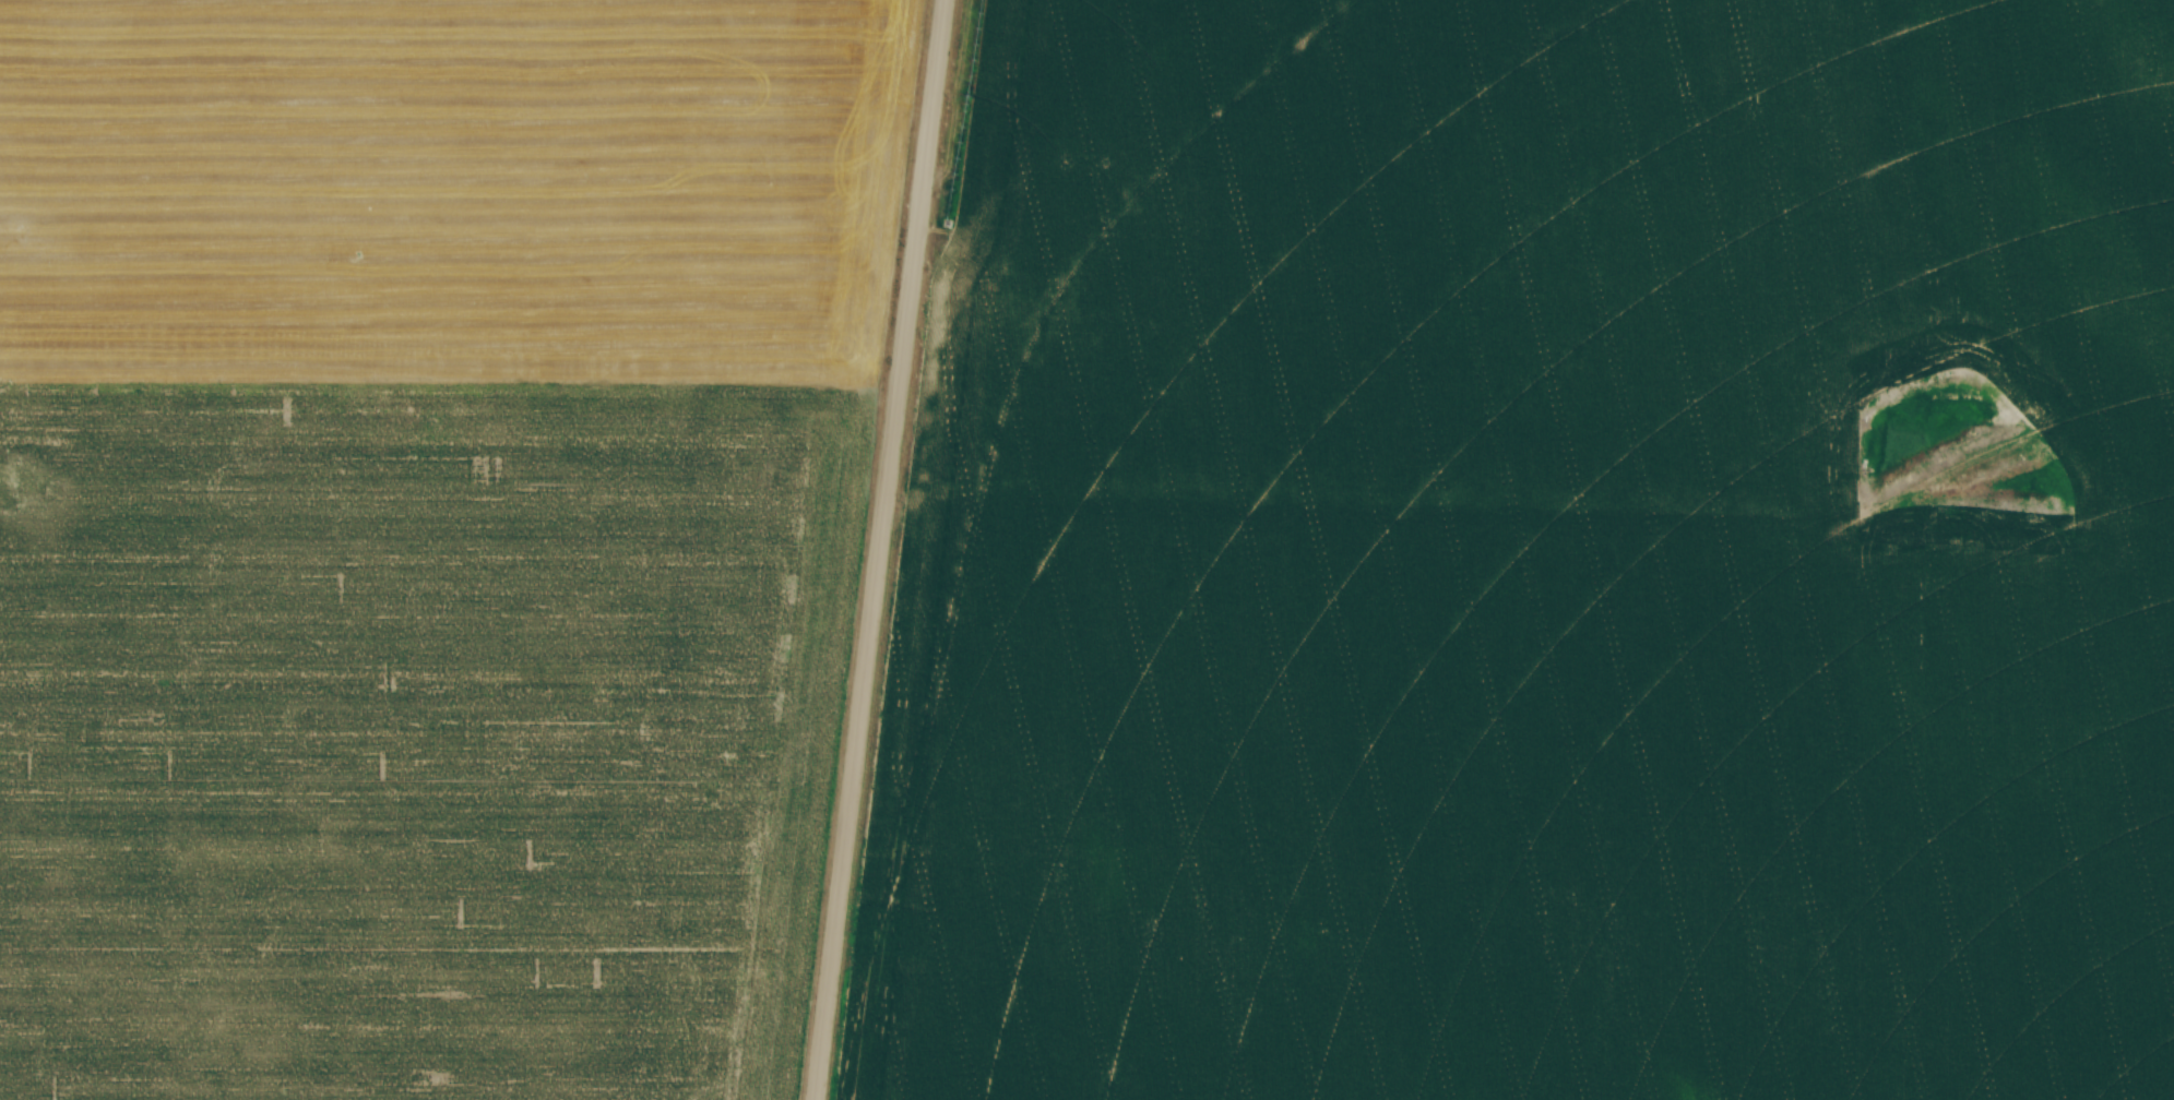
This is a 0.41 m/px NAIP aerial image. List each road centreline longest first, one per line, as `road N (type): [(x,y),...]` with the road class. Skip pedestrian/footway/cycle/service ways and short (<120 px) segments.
road 1 (tertiary): [(945,0),(817,1099)]

